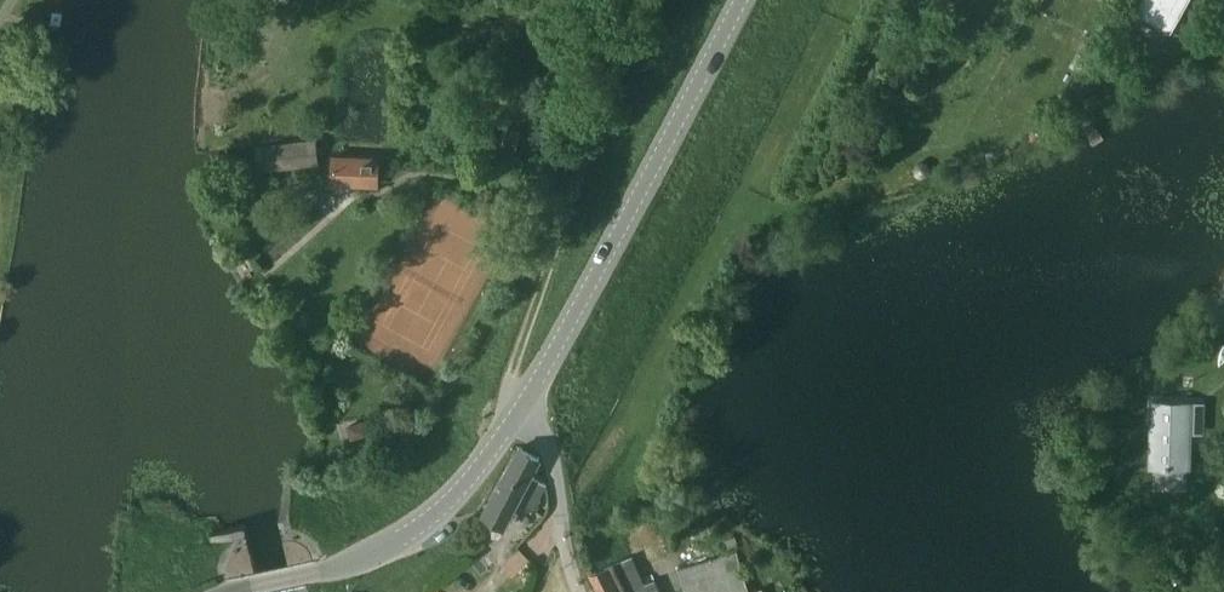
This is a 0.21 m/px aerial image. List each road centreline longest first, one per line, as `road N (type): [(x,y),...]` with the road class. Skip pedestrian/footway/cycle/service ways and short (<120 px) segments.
road 1 (tertiary): [(246,591),(356,564),(432,517),(462,488),(522,408),(741,0)]
road 2 (track): [(573,184),(510,367),(497,440)]
road 3 (track): [(522,408),(557,471),(580,591)]
road 4 (track): [(421,173),(573,184)]

